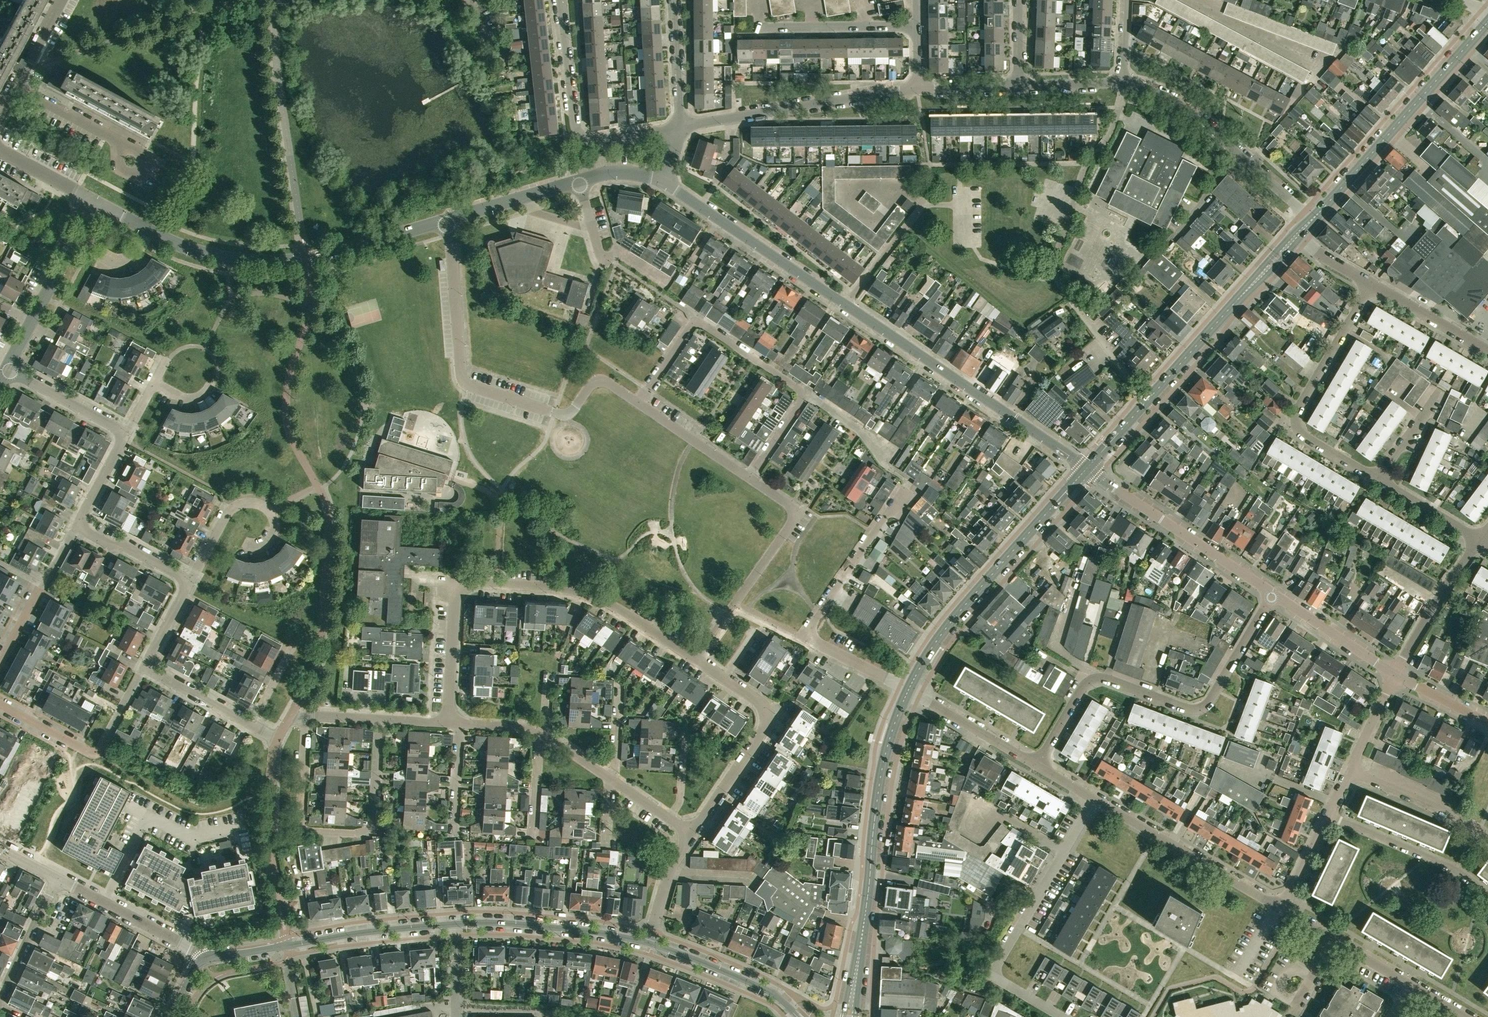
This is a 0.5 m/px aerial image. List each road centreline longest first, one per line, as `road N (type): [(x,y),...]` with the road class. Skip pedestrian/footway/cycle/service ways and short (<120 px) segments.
road 1 (residential): [(1089,470),(665,184)]
road 2 (primary): [(651,943),(475,922),(199,960)]
road 3 (residential): [(693,661),(585,596),(464,585),(452,608),(449,724)]
road 4 (residential): [(1479,539),(1298,433),(1296,413),(1371,284)]
road 5 (residential): [(449,221),(306,259),(245,261),(177,245),(96,202)]
road 6 (residential): [(1146,403),(1052,271),(1088,165),(1118,121),(1124,84)]
road 7 (residential): [(640,405),(602,382),(576,409),(556,414),(468,387),(449,221)]
road 8 (residential): [(1038,765),(1088,683),(1107,680),(1193,710),(1206,708),(1273,593)]
road 9 (secondary): [(853,992),(885,759),(909,689)]
road 10 (residential): [(909,689),(806,638),(905,487)]
road 11 (residential): [(381,720),(372,826),(360,835),(303,832),(309,716)]
road 12 (secondary): [(909,689),(982,585),(1089,470)]
road 13 (residential): [(1094,798),(996,972),(1063,1016)]
road 14 (secondary): [(1313,218),(1487,19)]
road 15 (unclassified): [(679,128),(917,92)]
road 16 (residential): [(693,661),(793,521),(784,500),(748,477)]
road 17 (residential): [(560,0),(570,112),(582,137),(679,128)]
road 18 (residential): [(688,837),(764,728),(753,700),(693,661)]
road 19 (residential): [(1313,218),(1195,115),(1124,84)]
road 20 (residential): [(640,405),(697,323),(805,393)]
road 21 (secondary): [(1146,403),(1297,236)]
road 22 (residential): [(1273,593),(1089,470)]
road 23 (residential): [(1279,907),(1094,798)]
road 24 (residential): [(755,0),(756,27),(915,24)]
road 25 (residential): [(190,580),(230,510),(249,502),(269,509),(273,537),(241,546)]
road 26 (residential): [(1487,894),(1445,864),(1328,813)]
road 27 (residential): [(126,702),(92,753),(0,704)]
road 28 (primary): [(798,1016),(759,986),(651,943)]
road 29 (unclassified): [(199,960),(187,947),(57,878)]
road 30 (unclassified): [(159,160),(16,83)]
road 31 (unclassified): [(1395,675),(1479,539)]
road 32 (residential): [(0,662),(76,527)]
road 33 (residential): [(277,739),(144,667)]
road 34 (residential): [(1487,835),(1350,772)]
road 35 (unclassified): [(1038,765),(909,689)]
road 36 (residential): [(1395,675),(1273,593)]
road 37 (residential): [(127,432),(6,368)]
road 38 (residential): [(449,221),(579,183)]
road 39 (residential): [(32,321),(96,202)]
road 40 (residential): [(1487,351),(1371,284)]
road 41 (residential): [(0,998),(57,878)]
road 42 (residential): [(748,477),(640,405)]
road 43 (residential): [(679,128),(671,0)]
road 44 (residential): [(190,580),(76,527)]

